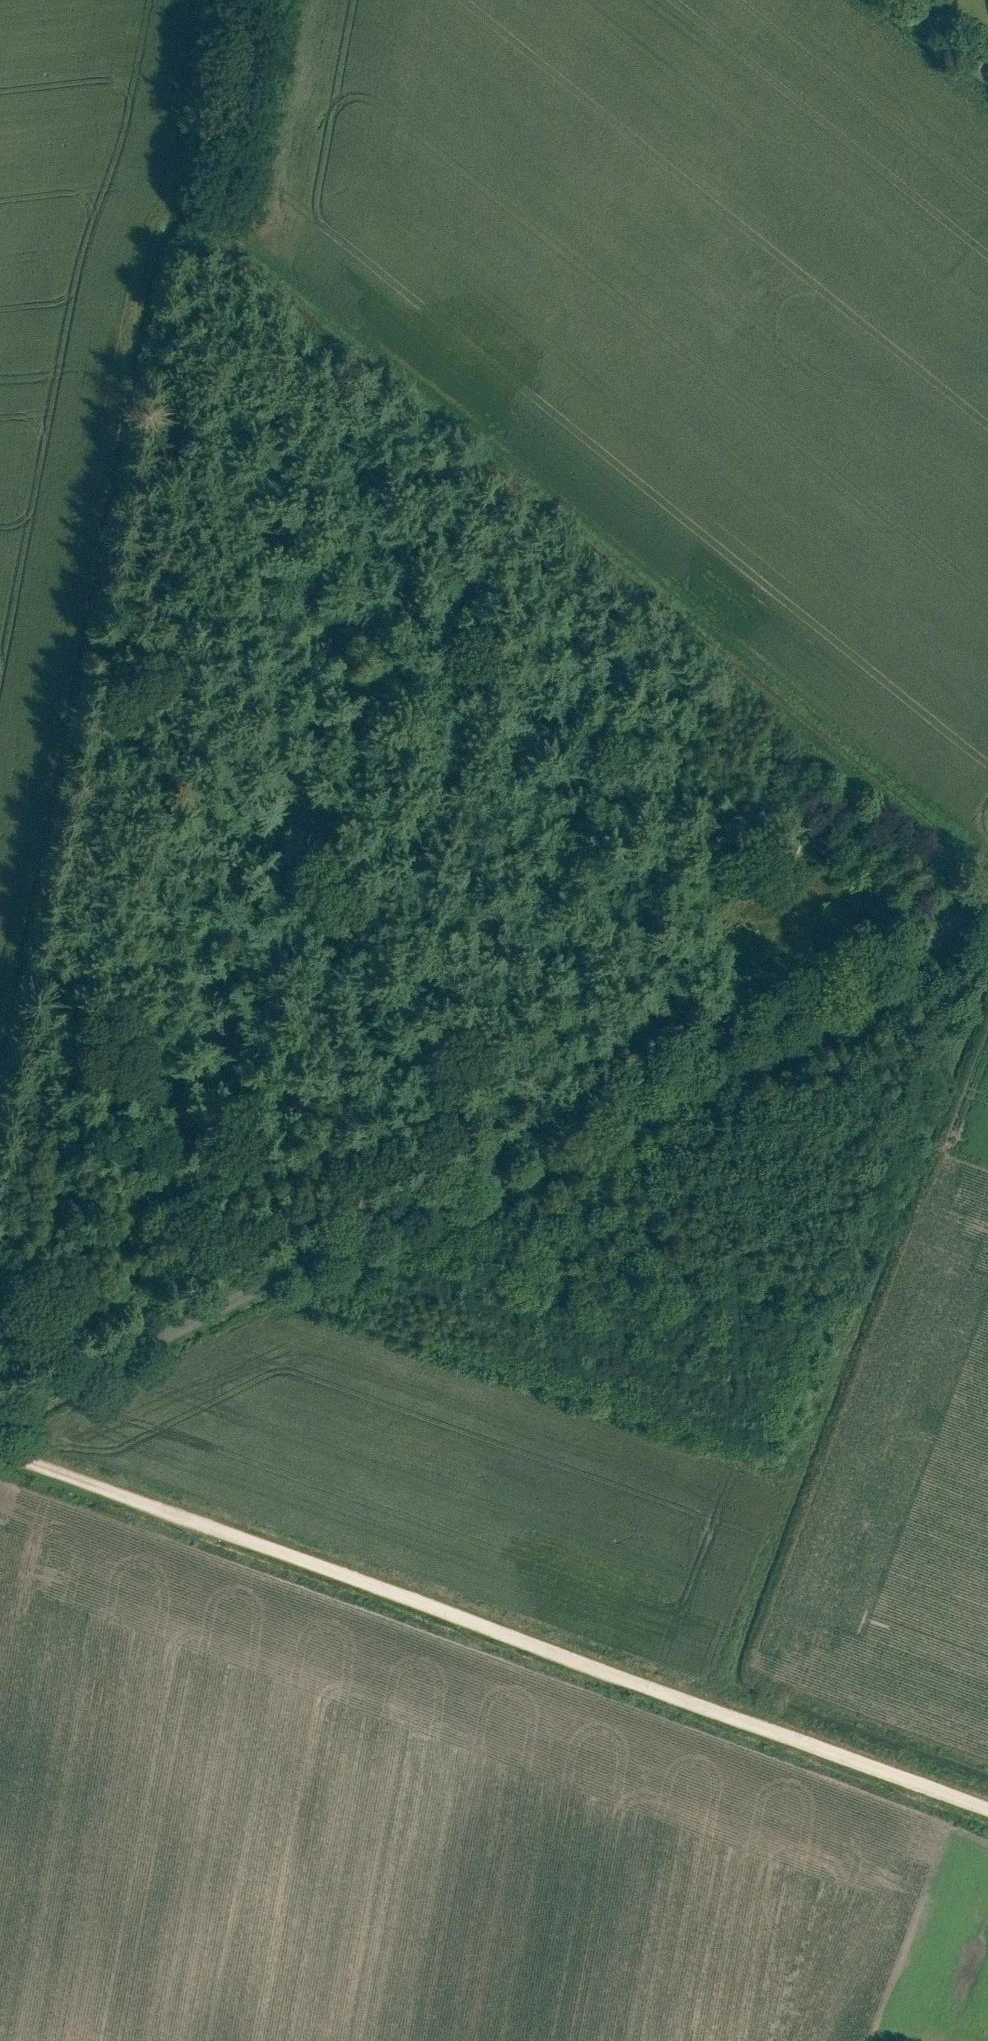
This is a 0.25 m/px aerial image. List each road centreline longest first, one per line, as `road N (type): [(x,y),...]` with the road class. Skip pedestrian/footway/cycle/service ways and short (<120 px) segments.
road 1 (residential): [(0,1422),(987,906)]
road 2 (track): [(0,1440),(987,1802)]

